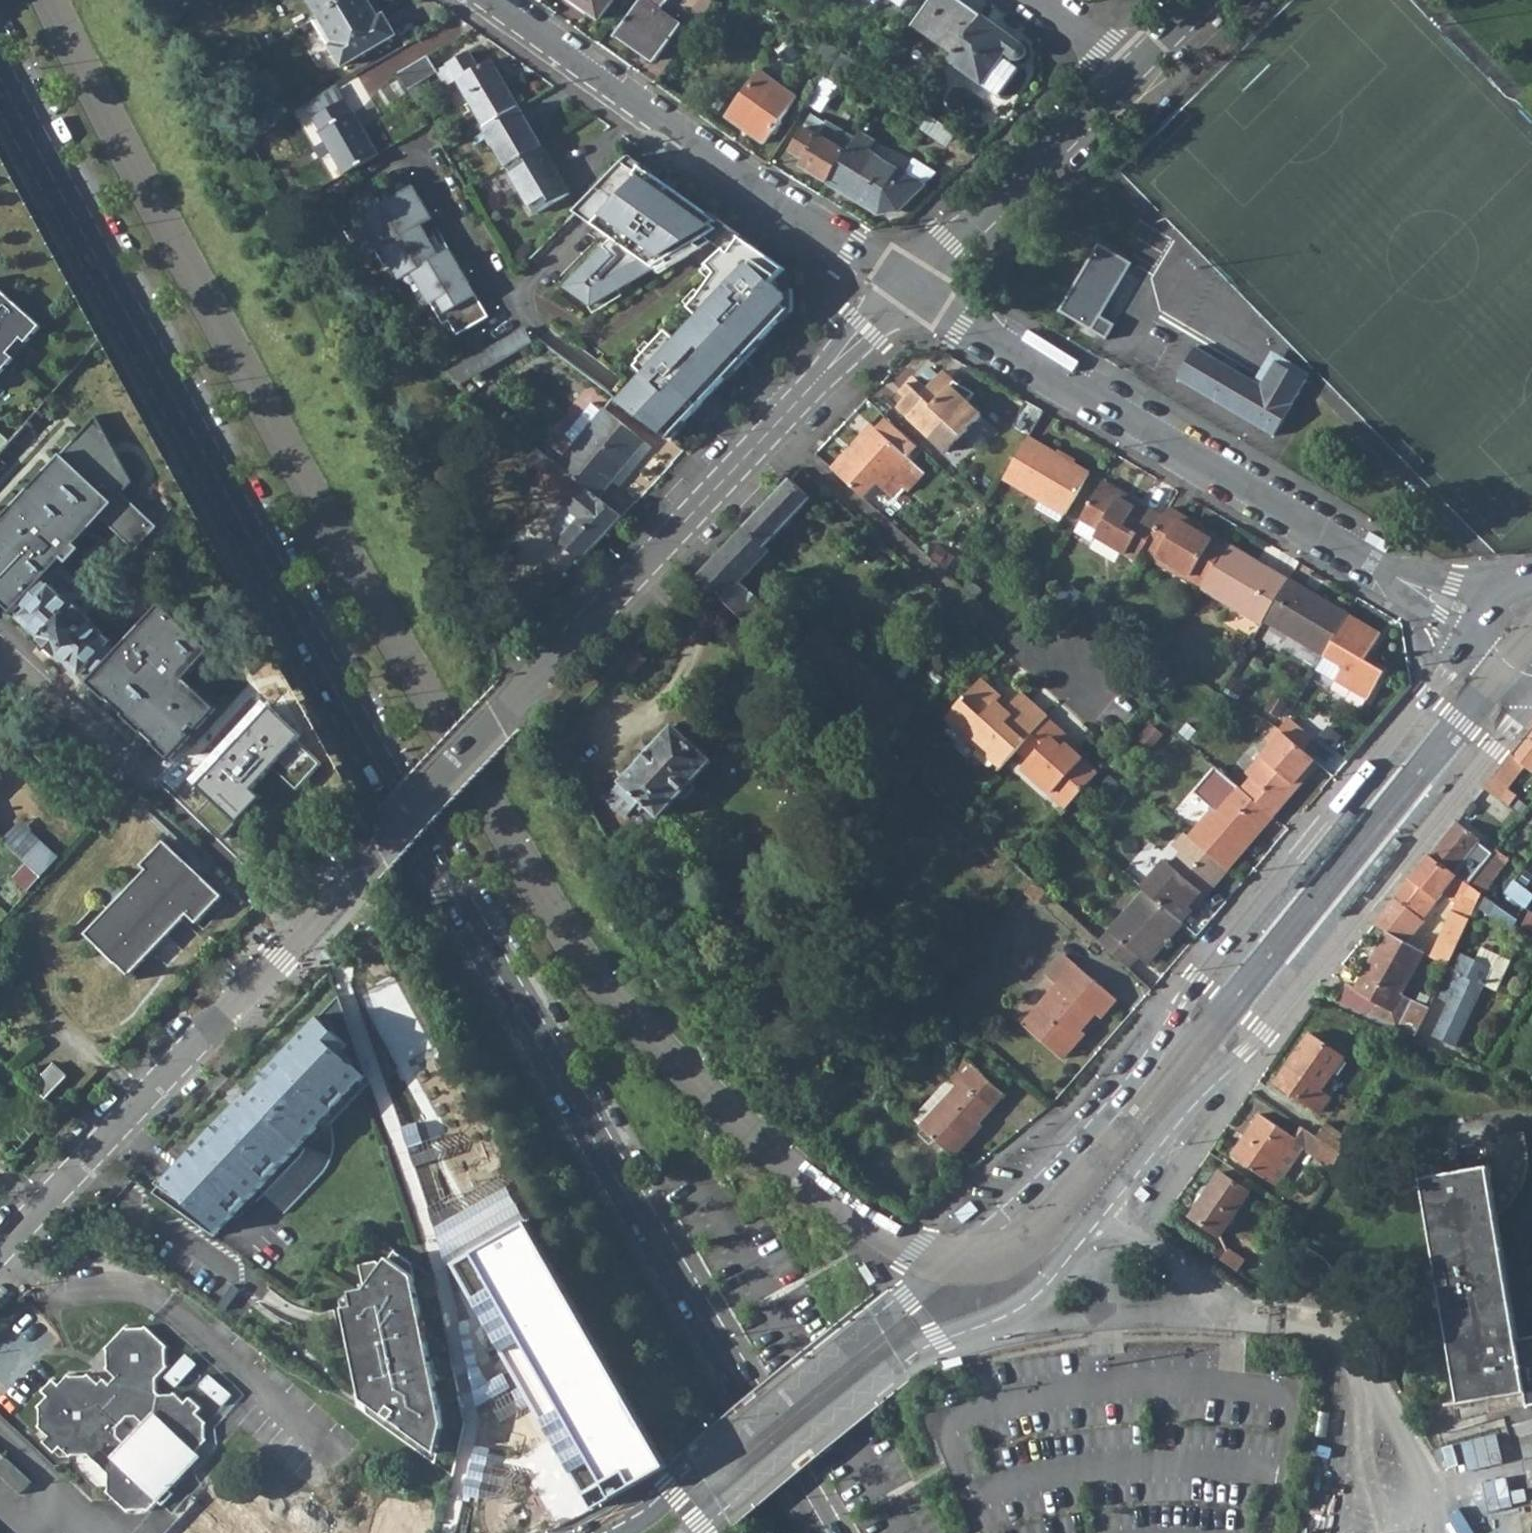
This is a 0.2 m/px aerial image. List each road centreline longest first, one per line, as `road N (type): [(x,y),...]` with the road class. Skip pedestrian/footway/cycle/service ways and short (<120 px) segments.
road 1 (primary): [(0,77),(317,654),(833,1532)]
road 2 (residential): [(823,373),(0,1253)]
road 3 (tertiary): [(914,1308),(966,1300),(1033,1274),(1073,1243),(1179,1107),(1266,1028),(1344,935),(1531,698)]
road 4 (tertiary): [(1477,647),(1449,669),(1201,978),(1115,1107),(914,1308)]
road 5 (residential): [(912,285),(1477,615)]
road 6 (residential): [(488,0),(912,285)]
road 7 (tertiary): [(642,1532),(914,1308)]
road 8 (residential): [(1133,75),(912,285)]
road 9 (residential): [(912,285),(880,294),(823,373)]
road 10 (residential): [(823,373),(905,312),(912,285)]

